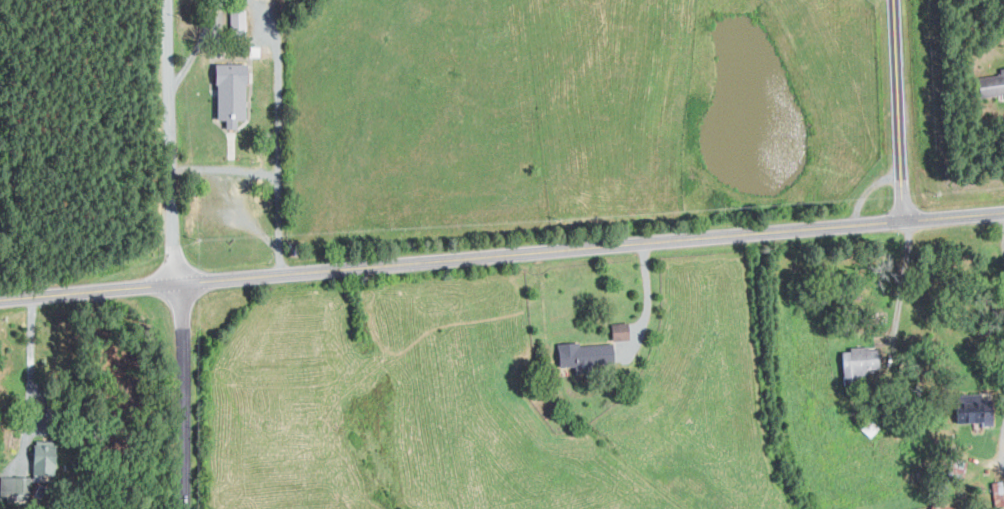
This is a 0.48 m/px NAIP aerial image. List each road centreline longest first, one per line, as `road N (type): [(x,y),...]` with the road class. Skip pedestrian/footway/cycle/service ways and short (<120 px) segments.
road 1 (tertiary): [(0,297),(1003,216)]
road 2 (residential): [(176,286),(172,0)]
road 3 (residential): [(182,508),(184,348),(176,286)]
road 4 (residential): [(899,220),(894,0)]

